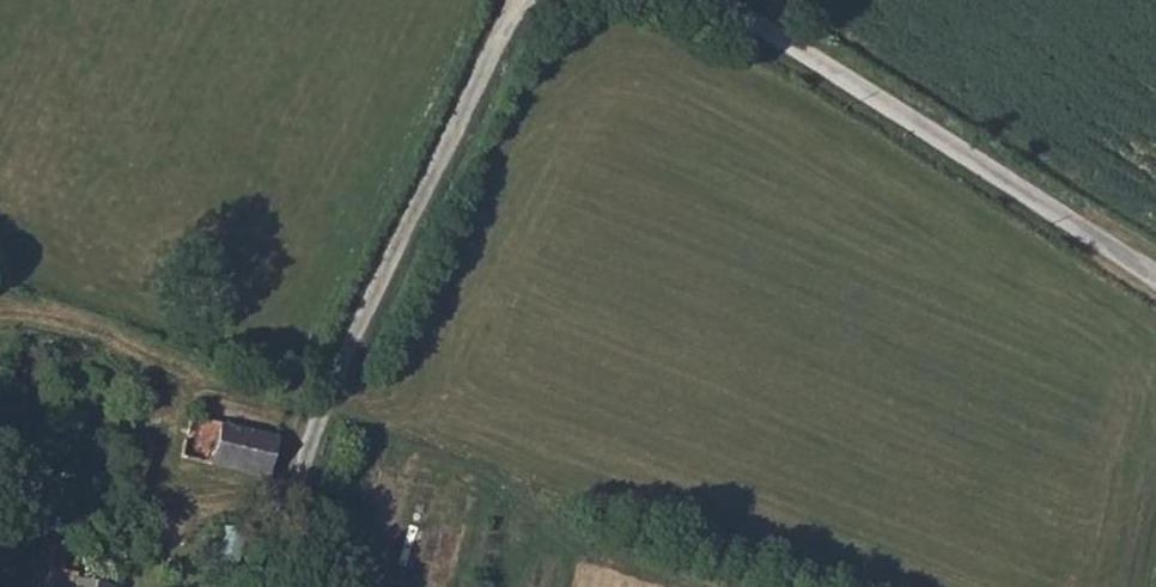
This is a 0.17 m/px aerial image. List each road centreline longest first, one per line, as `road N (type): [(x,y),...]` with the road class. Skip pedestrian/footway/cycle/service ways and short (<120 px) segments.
road 1 (unclassified): [(525,0),(310,456),(269,586)]
road 2 (unclassified): [(1155,279),(696,0)]

